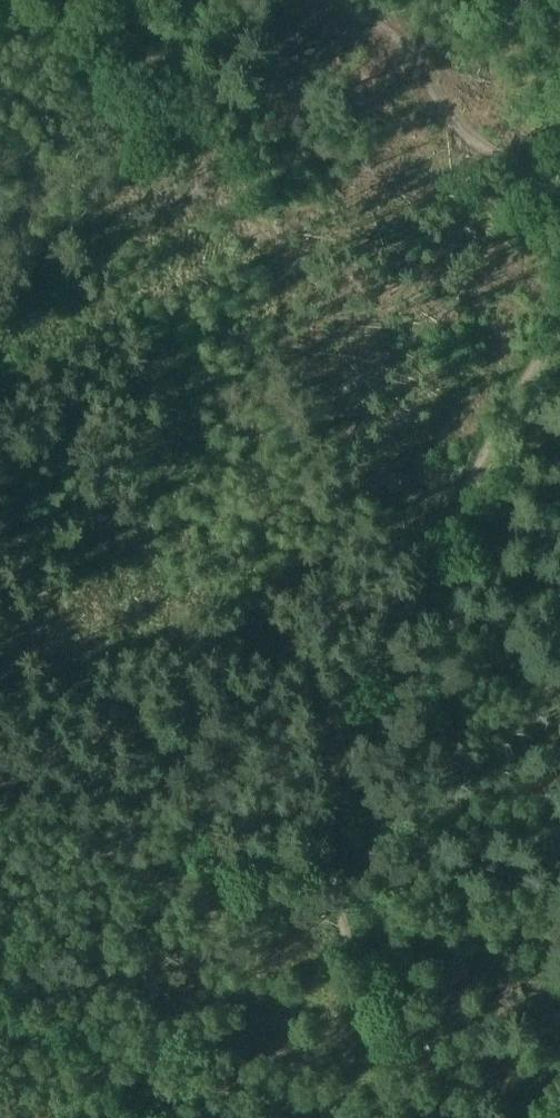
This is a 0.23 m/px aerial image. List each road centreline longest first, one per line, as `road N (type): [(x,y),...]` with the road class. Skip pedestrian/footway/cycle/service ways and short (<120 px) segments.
road 1 (track): [(559,334),(413,600),(338,762),(327,820),(336,910),(395,1086),(394,1117)]

